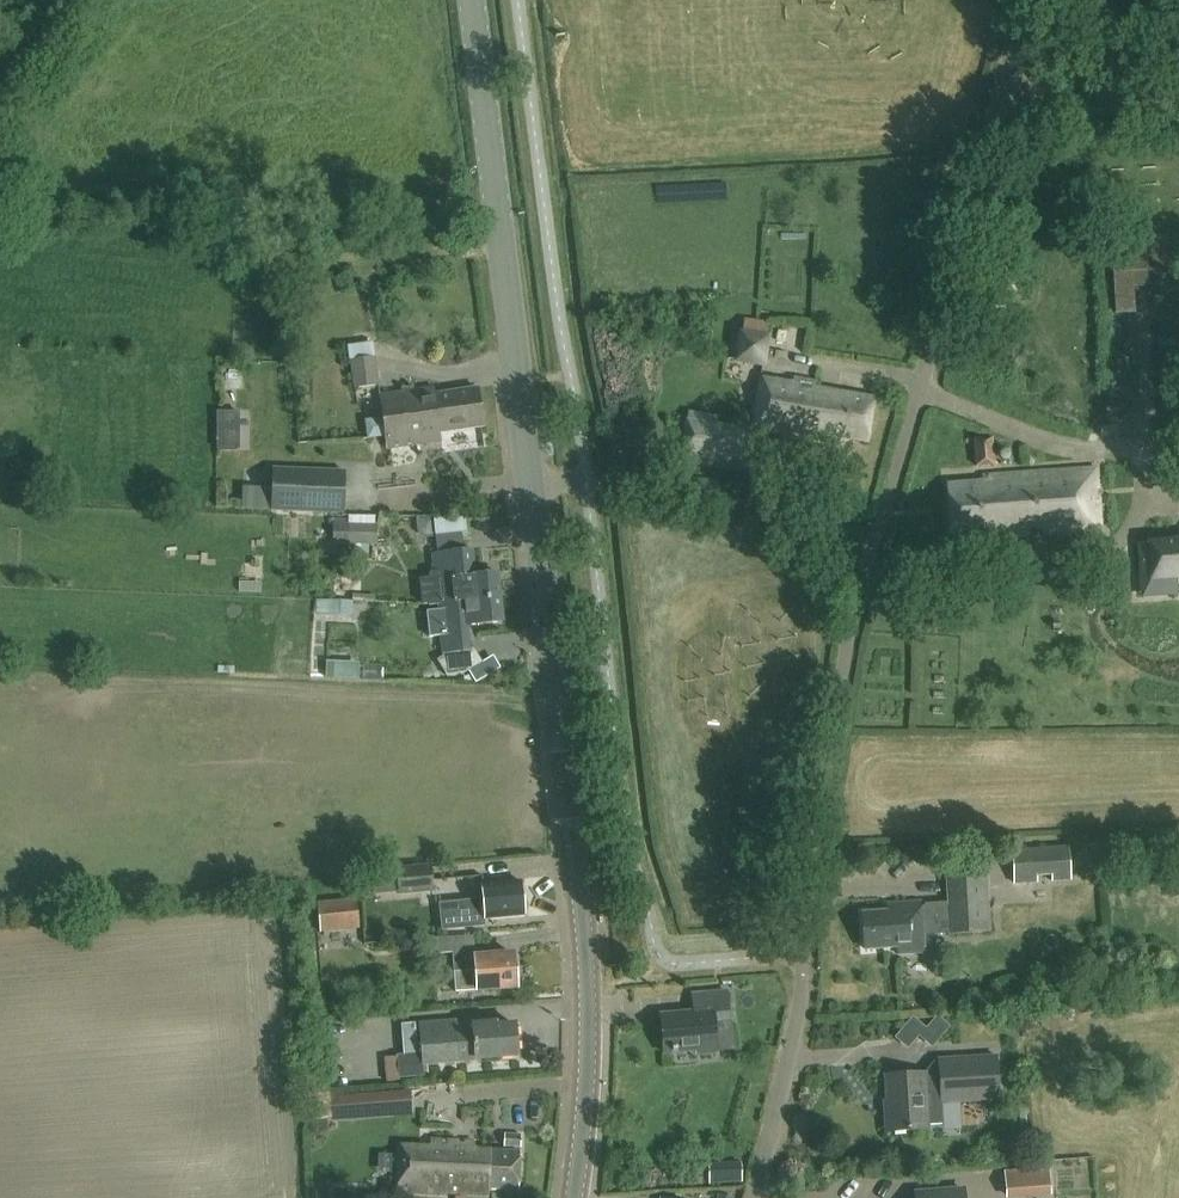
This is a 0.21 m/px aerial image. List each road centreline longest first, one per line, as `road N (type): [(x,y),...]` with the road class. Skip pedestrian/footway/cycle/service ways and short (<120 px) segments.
road 1 (secondary): [(574,1197),(588,1061),(585,975),(472,0)]
road 2 (residential): [(756,1197),(796,1030),(811,870),(850,643),(987,149)]
road 3 (track): [(532,483),(628,481),(720,498),(800,529),(866,575)]
road 4 (track): [(1178,95),(1002,91)]
road 5 (unclassified): [(987,149),(1023,0)]

